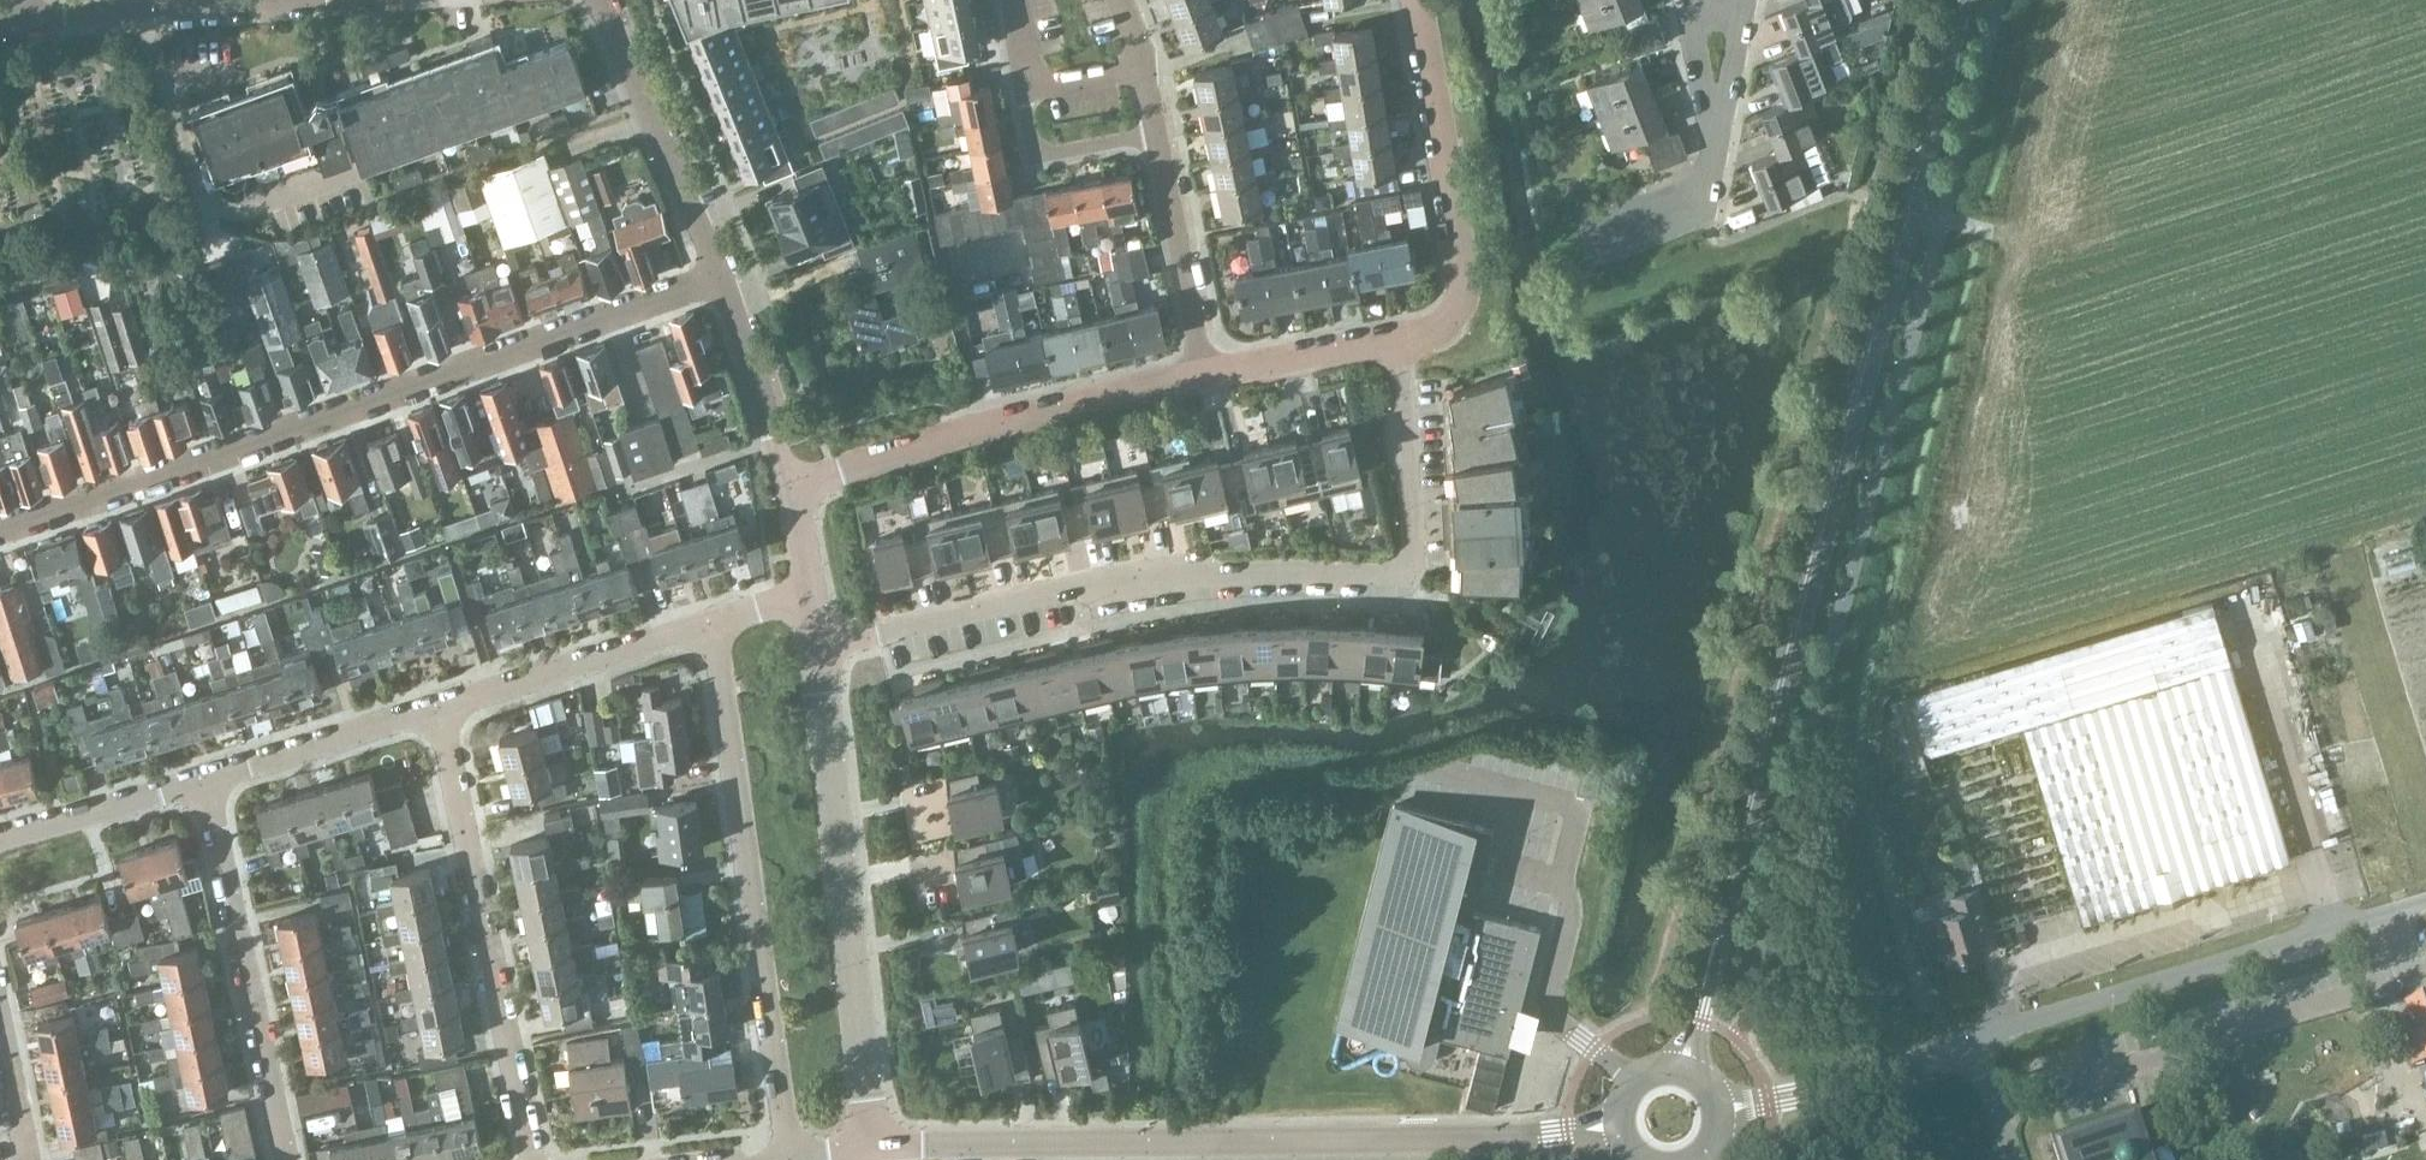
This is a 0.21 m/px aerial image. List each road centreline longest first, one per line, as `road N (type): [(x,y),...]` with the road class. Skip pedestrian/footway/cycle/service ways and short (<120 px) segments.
road 1 (tertiary): [(1681,1073),(1762,731),(1880,318),(1960,0)]
road 2 (residential): [(819,646),(1168,569),(1407,570),(1404,340)]
road 3 (residential): [(0,530),(722,277)]
road 4 (residential): [(871,1148),(1520,1137),(1620,1128)]
road 5 (residential): [(793,1159),(715,621)]
road 6 (residential): [(871,1148),(819,646)]
road 7 (unclassified): [(1969,1040),(2425,903)]
road 8 (residential): [(533,1159),(437,707)]
road 9 (residential): [(788,488),(987,427),(1204,375)]
road 10 (residential): [(287,1159),(205,782)]
road 11 (residential): [(1404,340),(1452,321),(1468,281),(1421,0)]
road 12 (residential): [(722,277),(595,0)]
road 13 (residential): [(437,707),(715,621)]
road 14 (residential): [(1009,0),(1034,148),(1042,154),(1155,131)]
road 15 (unclassified): [(1720,1110),(1895,1071),(1969,1040)]
road 16 (residential): [(1204,375),(1155,131)]
road 17 (residential): [(205,782),(437,707)]
road 18 (residential): [(30,20),(268,0)]
road 19 (residential): [(788,488),(722,277)]
road 20 (residential): [(0,836),(205,782)]
road 21 (residential): [(1204,375),(1404,340)]
road 22 (residential): [(1610,239),(1703,206),(1714,142)]
road 23 (residential): [(1714,142),(1689,6)]
road 24 (residential): [(1714,142),(1741,7)]
road 25 (residential): [(28,1159),(0,1026)]
road 26 (residential): [(1155,131),(1120,0)]
road 27 (unclassified): [(2013,1159),(1969,1040)]

